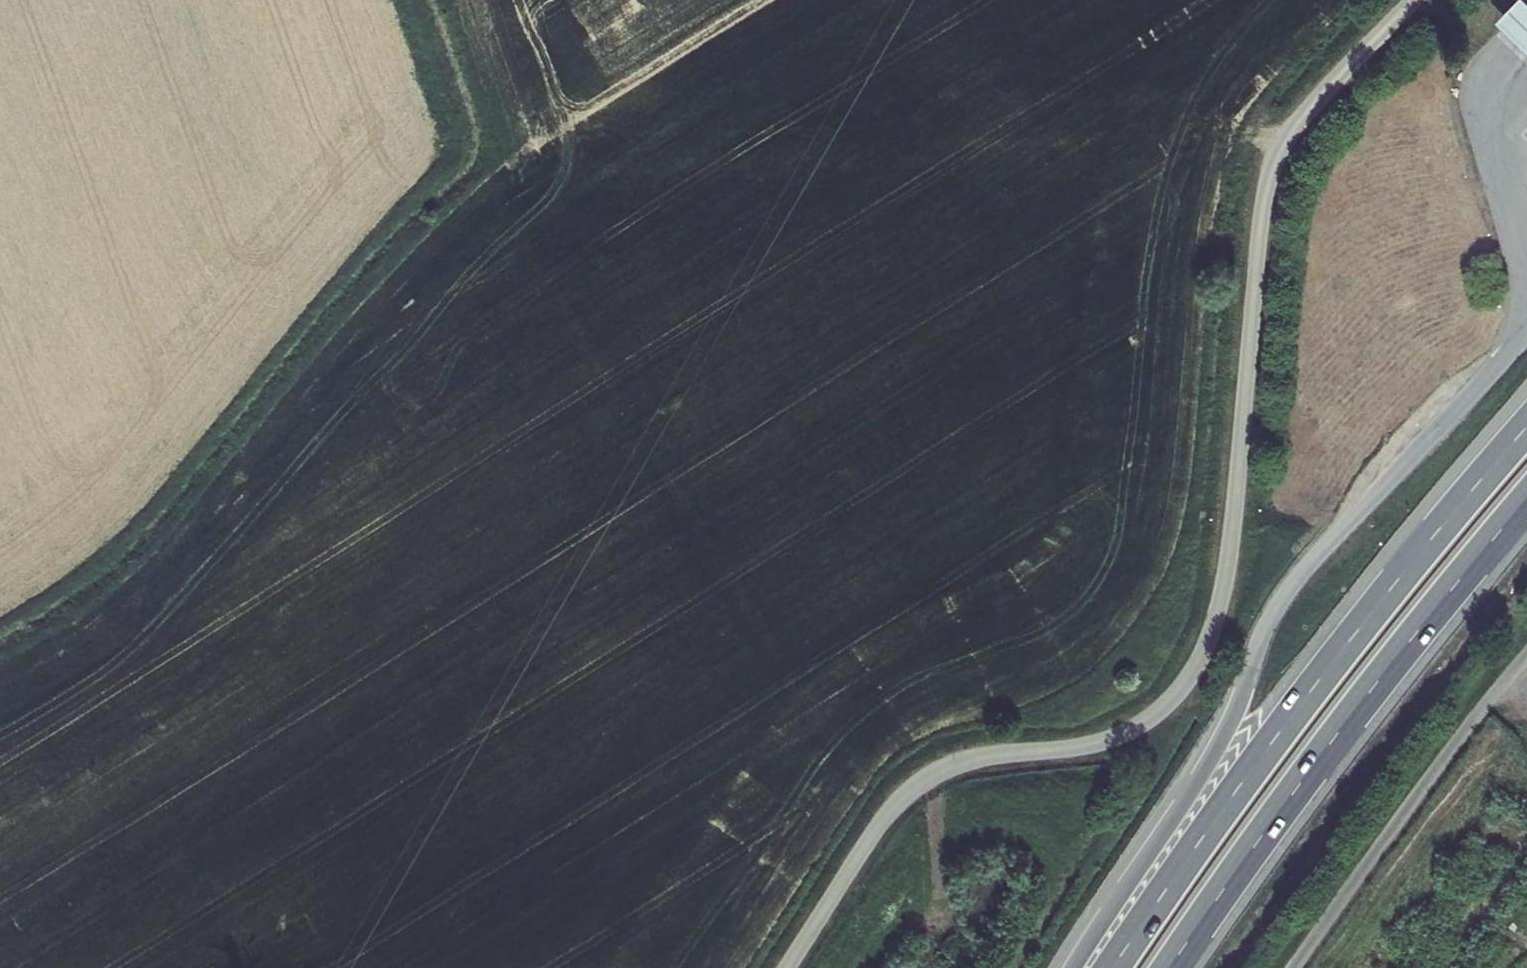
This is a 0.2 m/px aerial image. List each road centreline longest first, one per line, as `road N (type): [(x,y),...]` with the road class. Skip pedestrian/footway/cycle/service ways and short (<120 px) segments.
road 1 (trunk): [(1526,336),(1278,604),(1222,746),(1076,967)]
road 2 (trunk): [(1526,428),(1309,696),(1115,967)]
road 3 (trunk): [(1170,967),(1279,811),(1526,500)]

